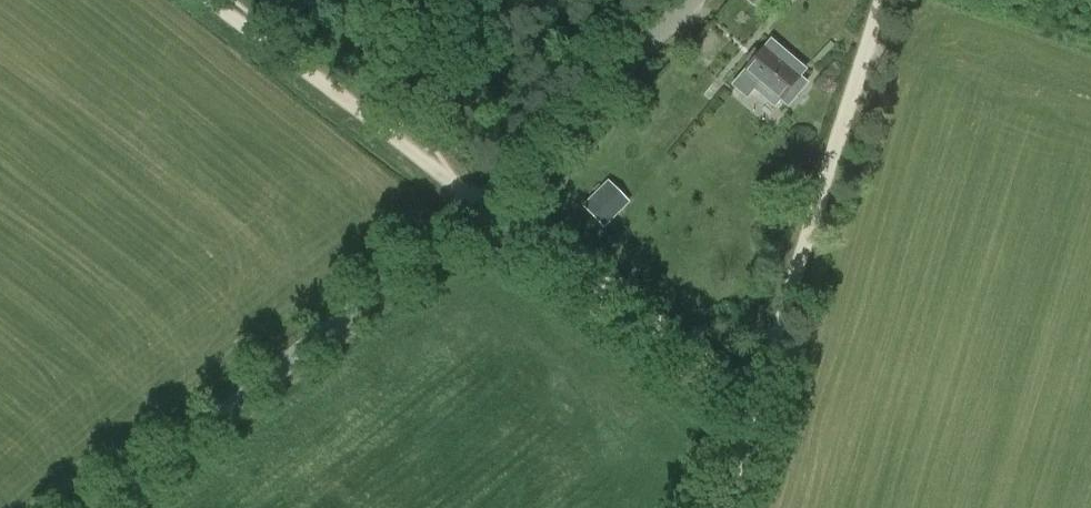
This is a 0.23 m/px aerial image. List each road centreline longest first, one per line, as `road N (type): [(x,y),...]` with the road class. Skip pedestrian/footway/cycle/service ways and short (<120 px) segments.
road 1 (unclassified): [(106,507),(485,199),(687,0)]
road 2 (track): [(757,393),(881,0)]
road 3 (track): [(485,199),(757,393)]
road 4 (track): [(217,0),(485,199)]

